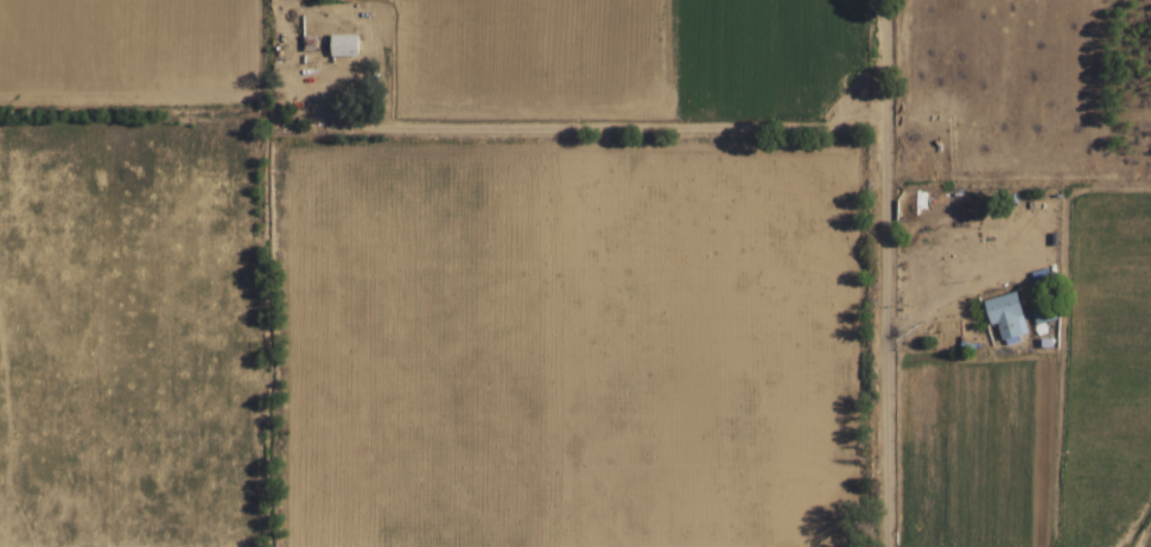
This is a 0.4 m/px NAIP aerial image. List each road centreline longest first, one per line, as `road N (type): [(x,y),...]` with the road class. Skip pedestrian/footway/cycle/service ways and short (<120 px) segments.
road 1 (residential): [(890,546),(889,0)]

